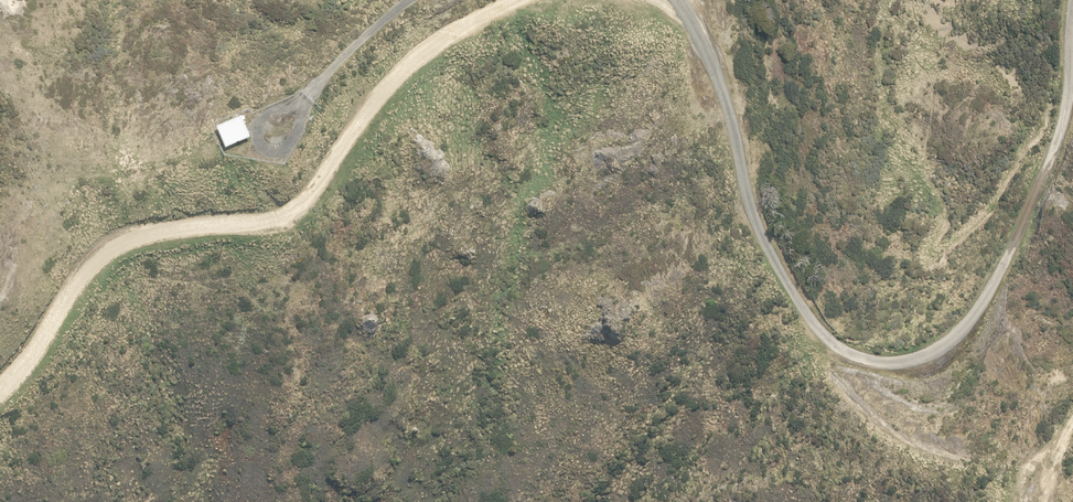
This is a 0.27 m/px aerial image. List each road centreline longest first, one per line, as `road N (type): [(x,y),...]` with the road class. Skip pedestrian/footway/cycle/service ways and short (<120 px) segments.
road 1 (unclassified): [(1072,4),(1071,85),(1044,178),(996,275),(945,348),(896,364),(840,353),(796,300),(749,205),(708,45),(676,0)]
road 2 (unclassified): [(522,0),(426,50),(364,105),(296,206),(236,229),(155,234),(78,270),(0,382)]
road 3 (unclassified): [(398,0),(340,45),(257,132)]

